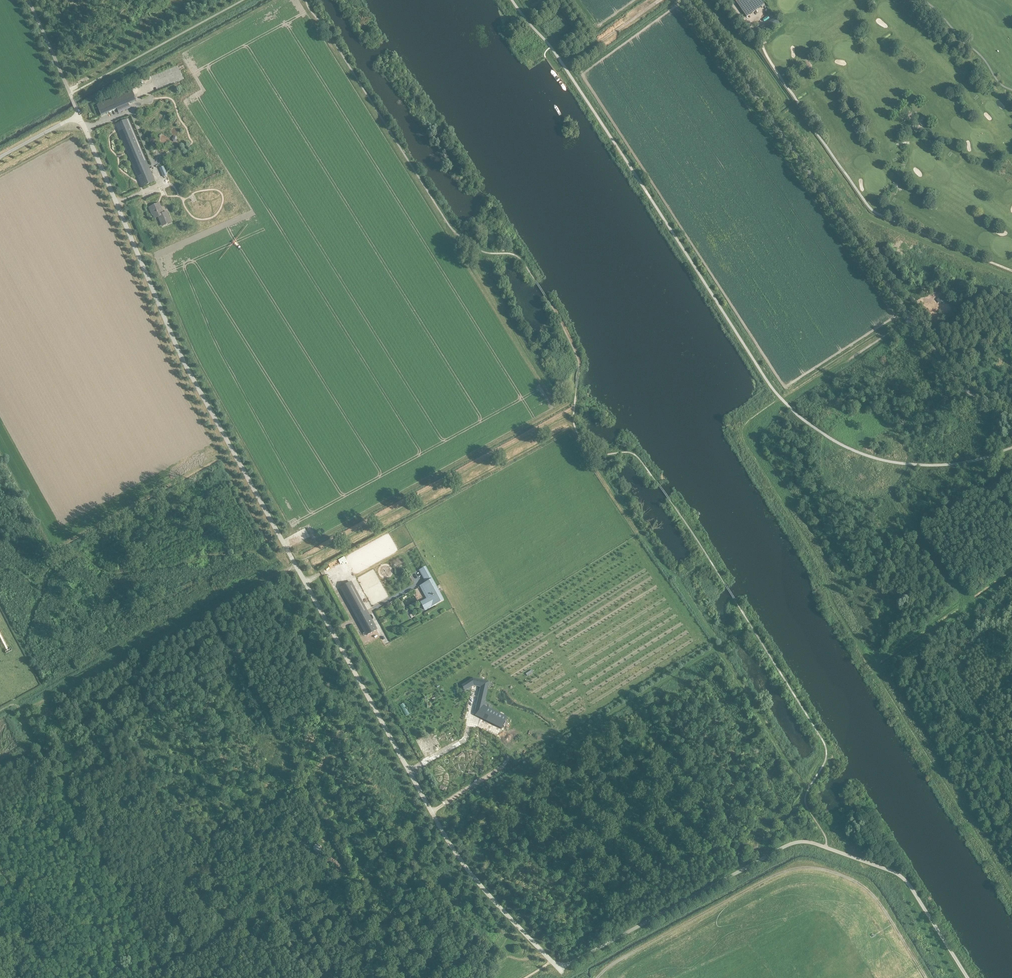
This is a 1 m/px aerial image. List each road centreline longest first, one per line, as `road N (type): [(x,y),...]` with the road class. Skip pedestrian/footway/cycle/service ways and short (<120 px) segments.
road 1 (unclassified): [(968,977),(906,880),(810,842),(583,957),(561,965),(548,958),(448,841),(189,374),(79,114)]
road 2 (unclassified): [(1011,407),(965,389),(946,366),(686,0)]
road 3 (track): [(926,977),(873,896),(841,875),(804,867),(754,886),(598,977)]
road 4 (track): [(59,692),(284,570)]
road 5 (track): [(888,461),(885,493),(956,595)]
road 6 (unclassified): [(79,114),(29,0)]

